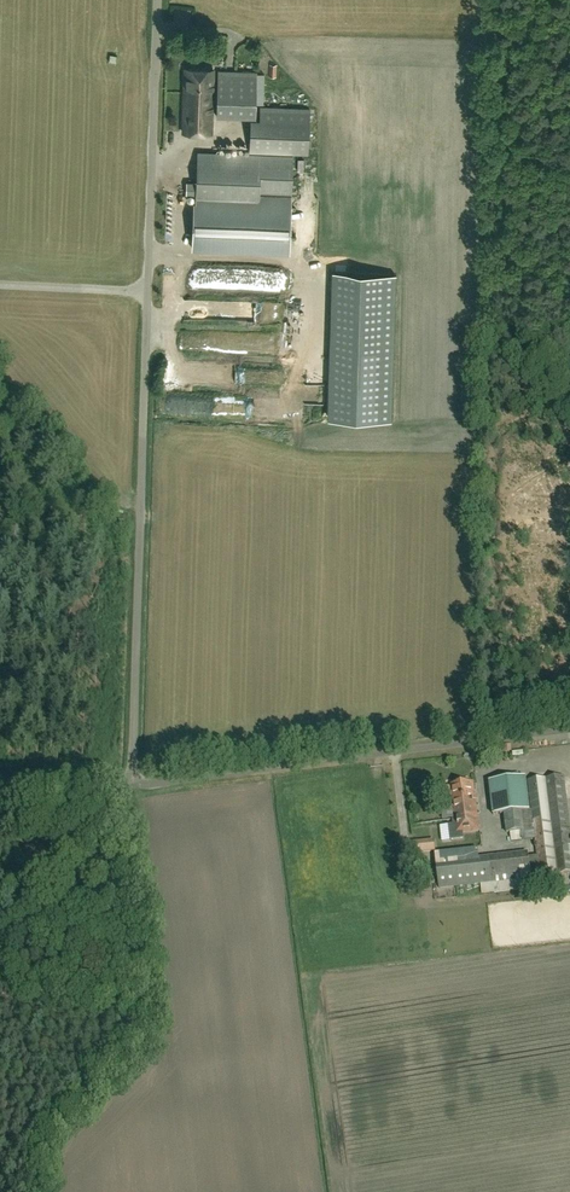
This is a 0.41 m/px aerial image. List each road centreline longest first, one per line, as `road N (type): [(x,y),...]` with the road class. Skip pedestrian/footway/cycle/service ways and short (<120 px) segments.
road 1 (unclassified): [(132,786),(158,0)]
road 2 (unclassified): [(132,786),(569,728)]
road 3 (track): [(146,291),(0,284)]
road 4 (unclassified): [(0,803),(132,786)]

